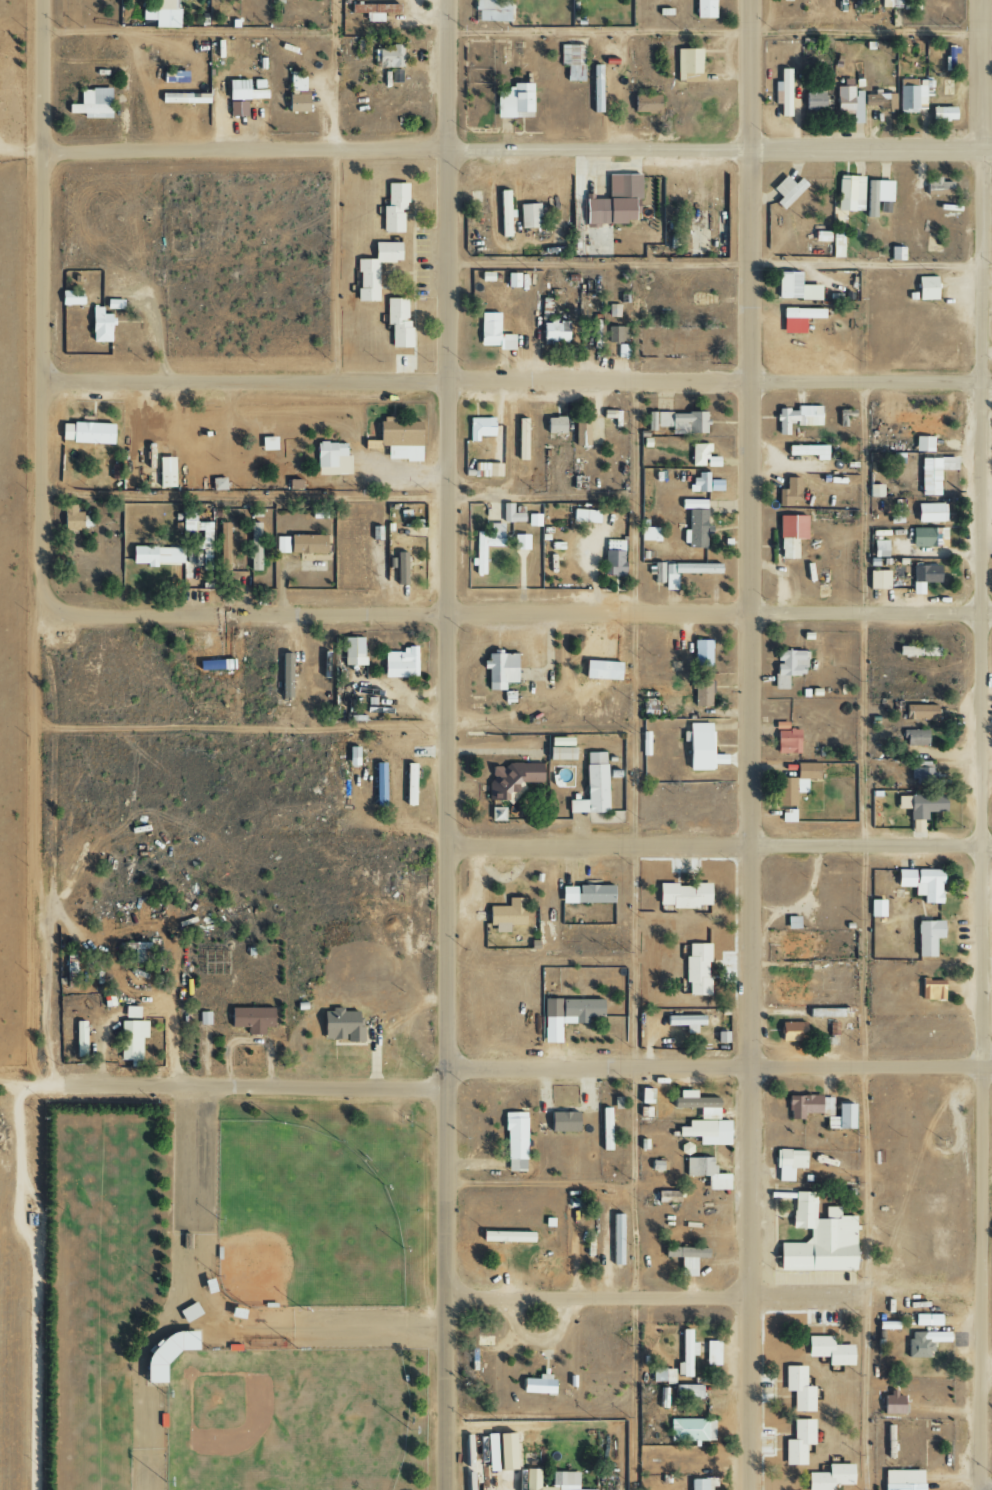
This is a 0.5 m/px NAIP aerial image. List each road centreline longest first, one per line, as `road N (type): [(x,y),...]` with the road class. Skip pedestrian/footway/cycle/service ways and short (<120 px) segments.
road 1 (residential): [(751,1489),(749,0)]
road 2 (tertiary): [(445,1489),(446,0)]
road 3 (residential): [(981,1489),(980,0)]
road 4 (residential): [(55,1081),(56,610),(40,595),(46,0)]
road 5 (residential): [(991,146),(0,148)]
road 6 (residential): [(991,384),(42,378)]
road 7 (residential): [(991,614),(56,610)]
road 8 (residential): [(991,845),(445,845)]
road 9 (residential): [(446,1066),(991,1066)]
road 10 (residential): [(983,1294),(445,1293)]
road 11 (residential): [(0,1080),(446,1085)]

